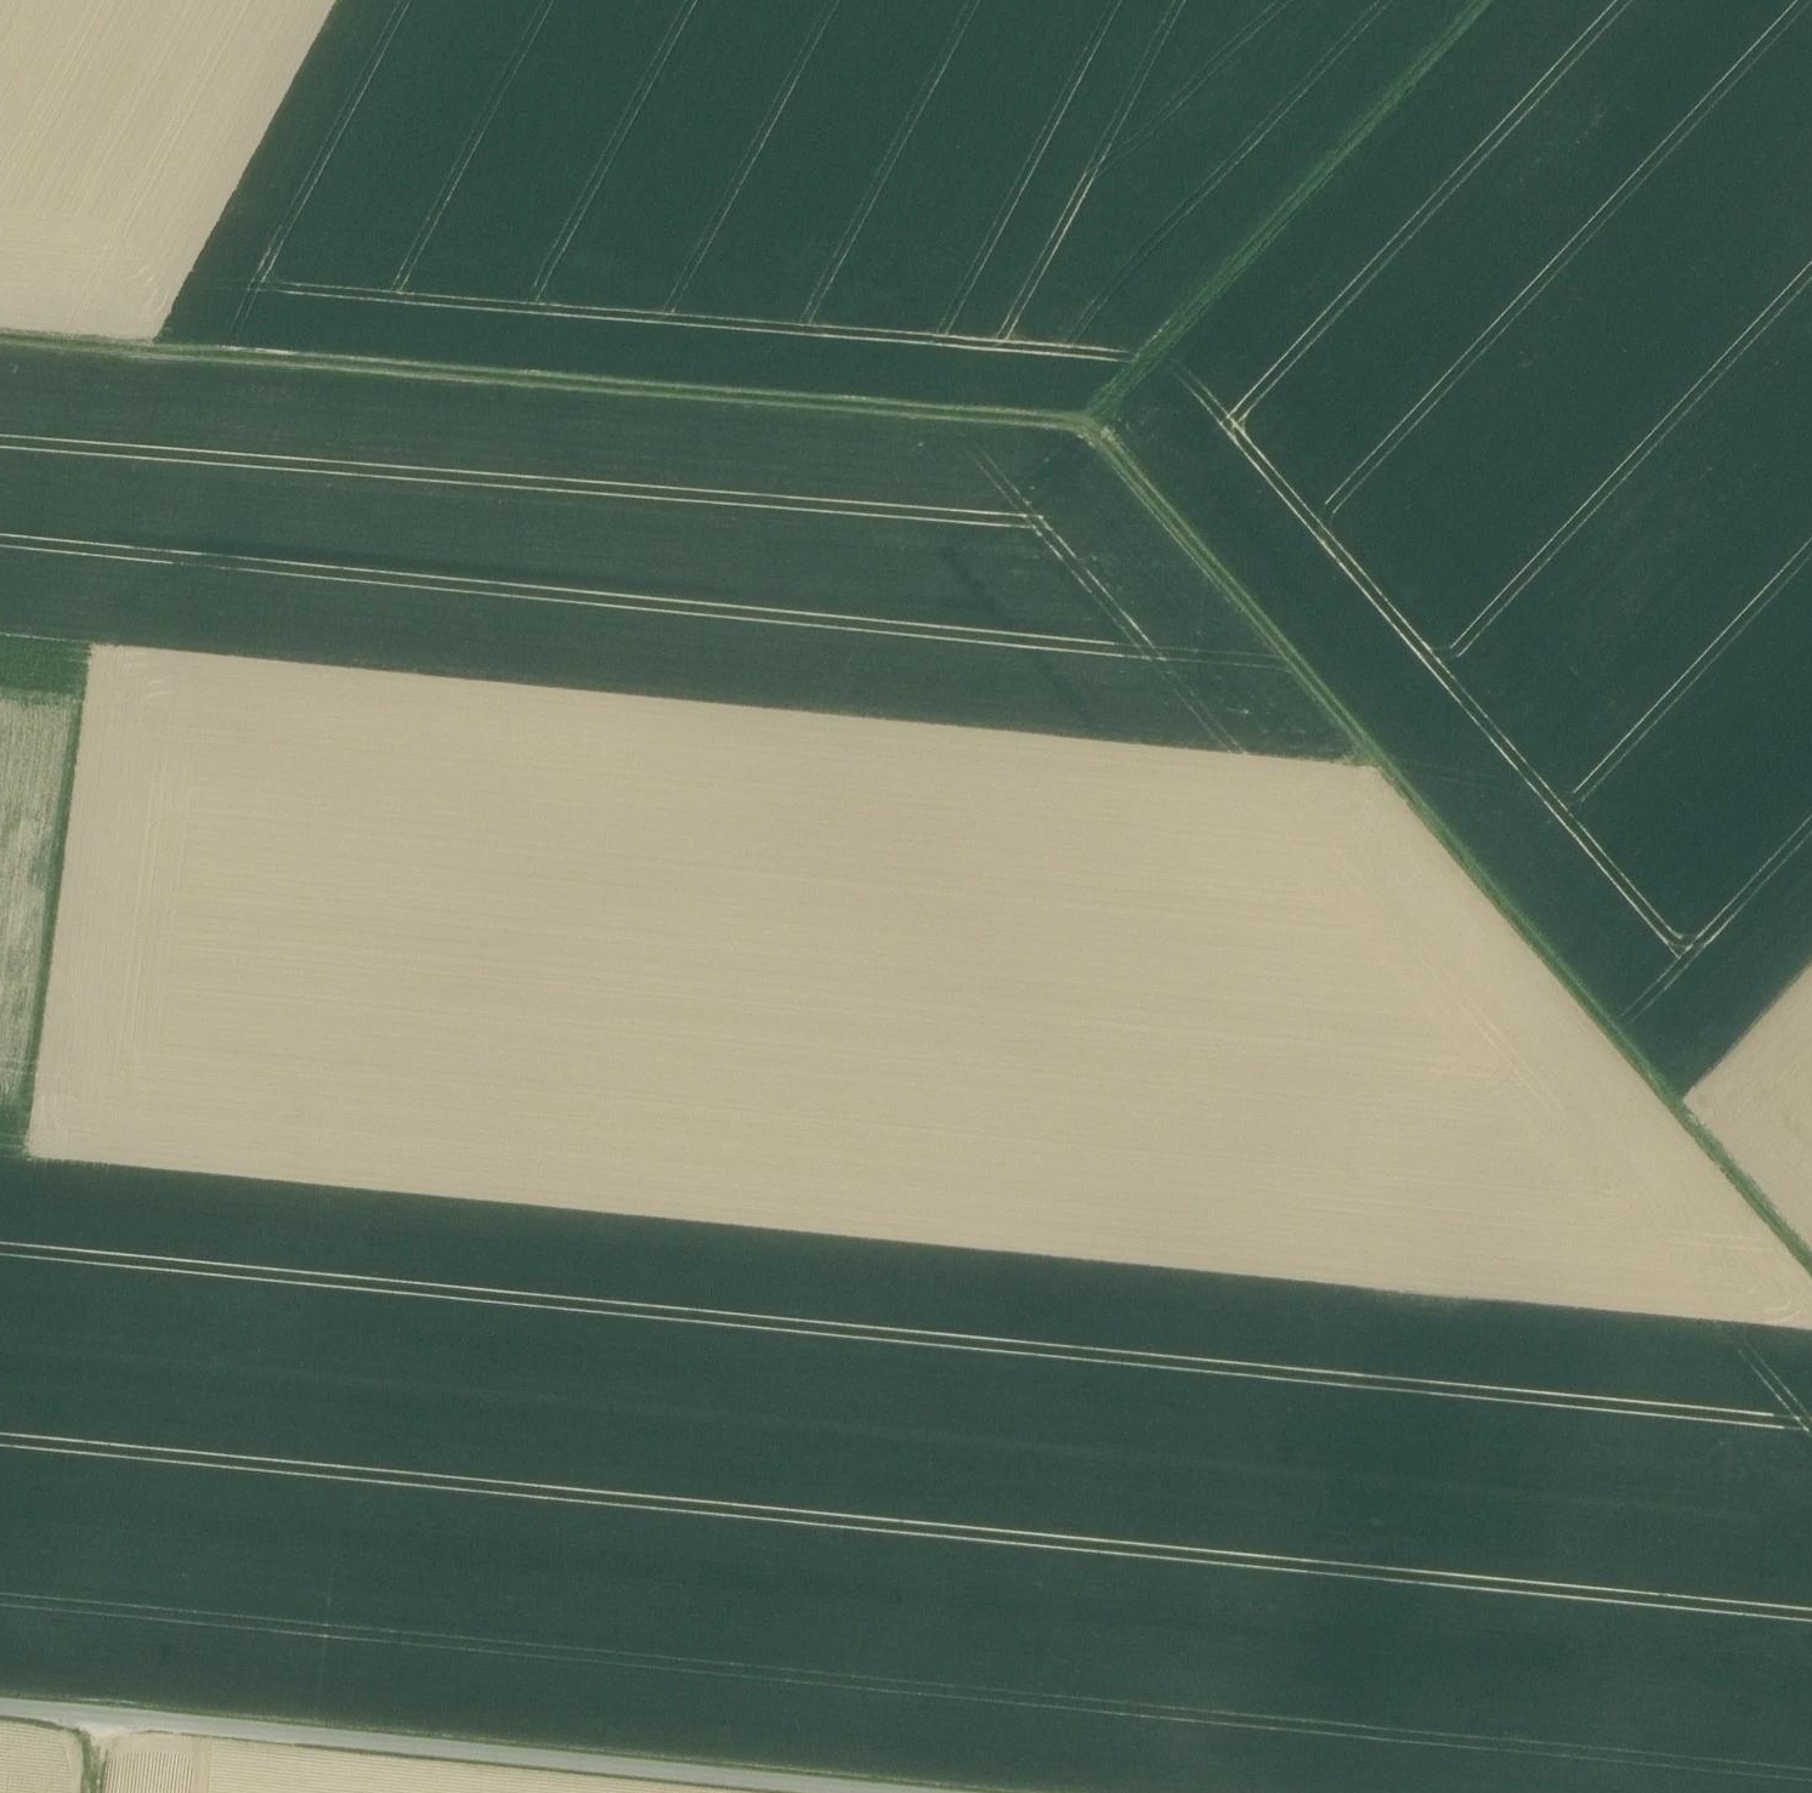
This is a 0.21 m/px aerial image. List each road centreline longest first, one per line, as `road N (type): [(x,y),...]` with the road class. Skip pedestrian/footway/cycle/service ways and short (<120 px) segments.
road 1 (track): [(1087,423),(1811,1260)]
road 2 (track): [(0,339),(1087,423)]
road 3 (unclassified): [(860,1792),(0,1710)]
road 4 (track): [(1087,423),(1484,0)]

